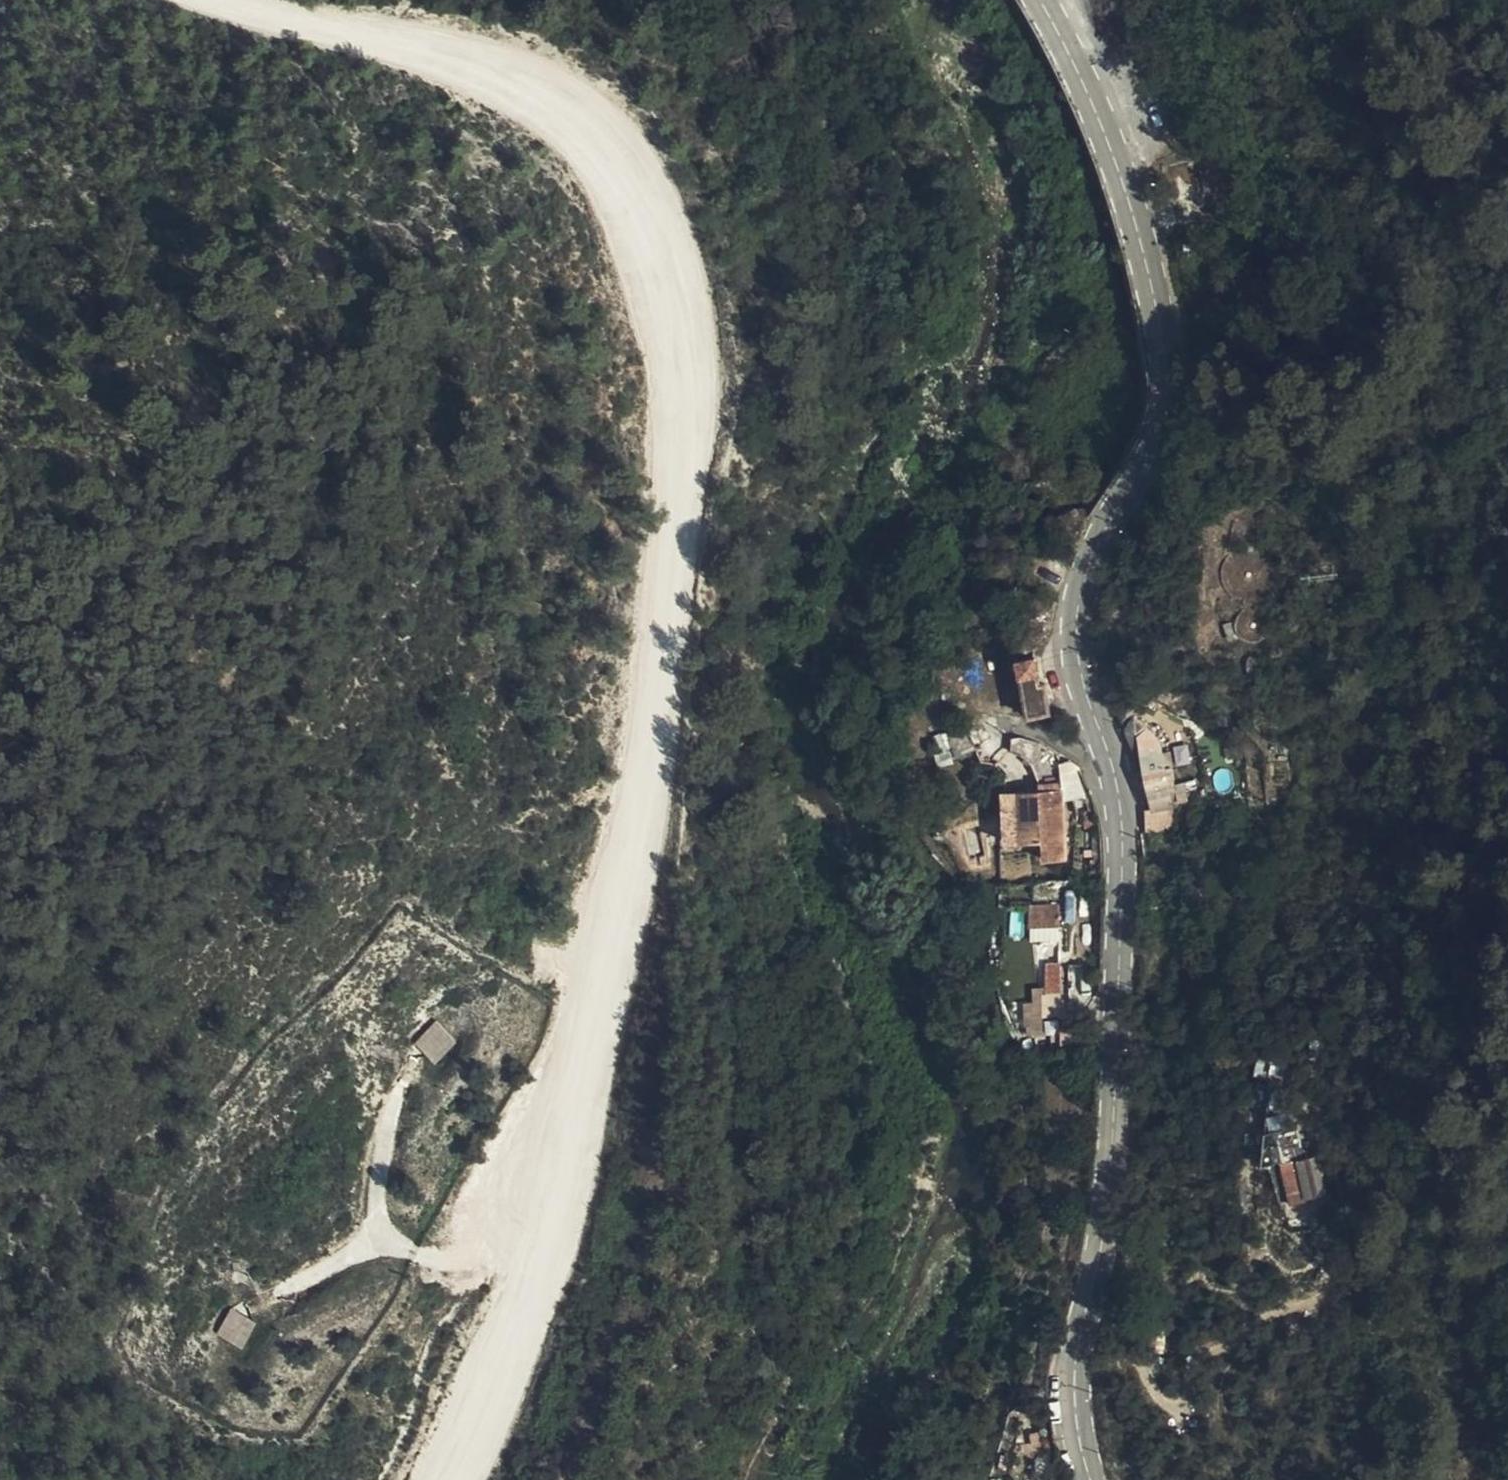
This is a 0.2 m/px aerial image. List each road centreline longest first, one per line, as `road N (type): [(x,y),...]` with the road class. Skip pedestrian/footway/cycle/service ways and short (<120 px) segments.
road 1 (tertiary): [(1094,1479),(1080,1433),(1079,1380),(1123,845),(1076,629),(1087,582),(1154,462),(1165,387),(1158,291),(1127,175),(1086,74),(1045,0)]

